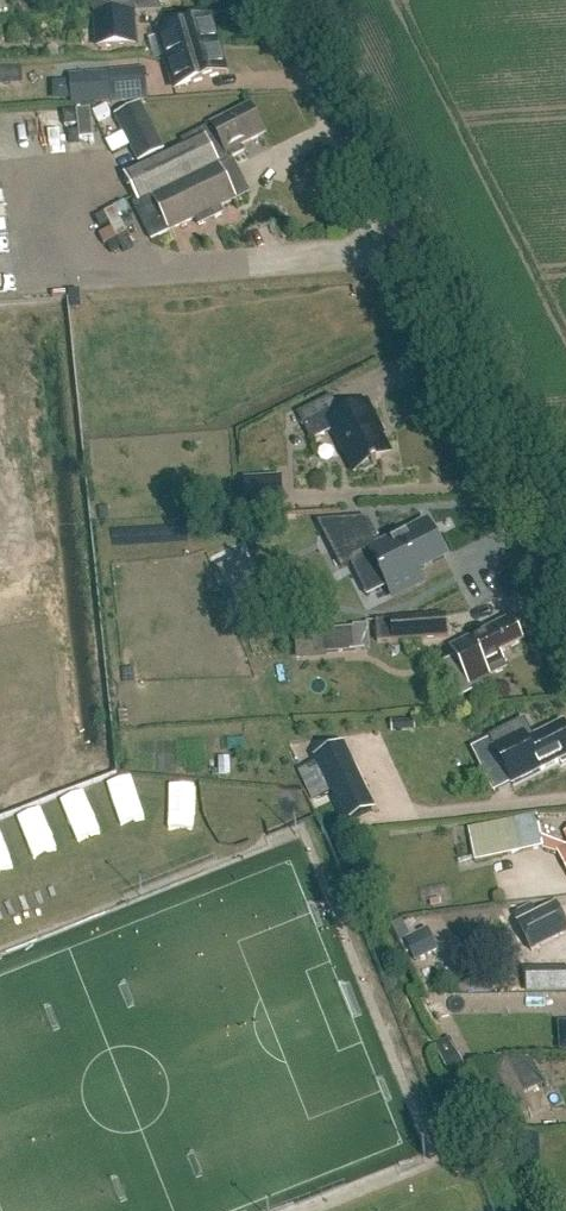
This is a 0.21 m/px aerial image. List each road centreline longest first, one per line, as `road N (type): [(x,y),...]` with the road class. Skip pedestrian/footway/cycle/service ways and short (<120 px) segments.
road 1 (tertiary): [(565,574),(278,0)]

